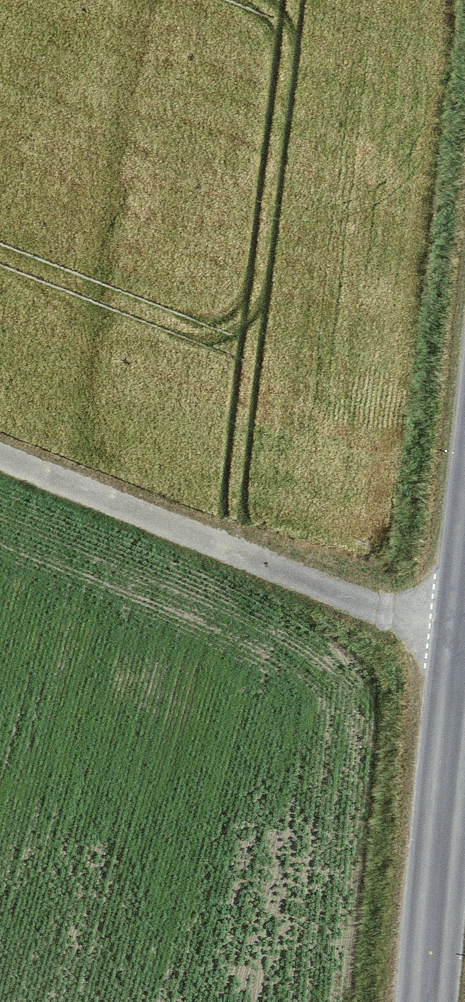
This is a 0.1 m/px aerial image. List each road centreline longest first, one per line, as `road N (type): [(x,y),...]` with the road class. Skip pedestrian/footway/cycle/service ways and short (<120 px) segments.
road 1 (track): [(0,465),(461,647)]
road 2 (tertiary): [(429,1001),(464,605)]

